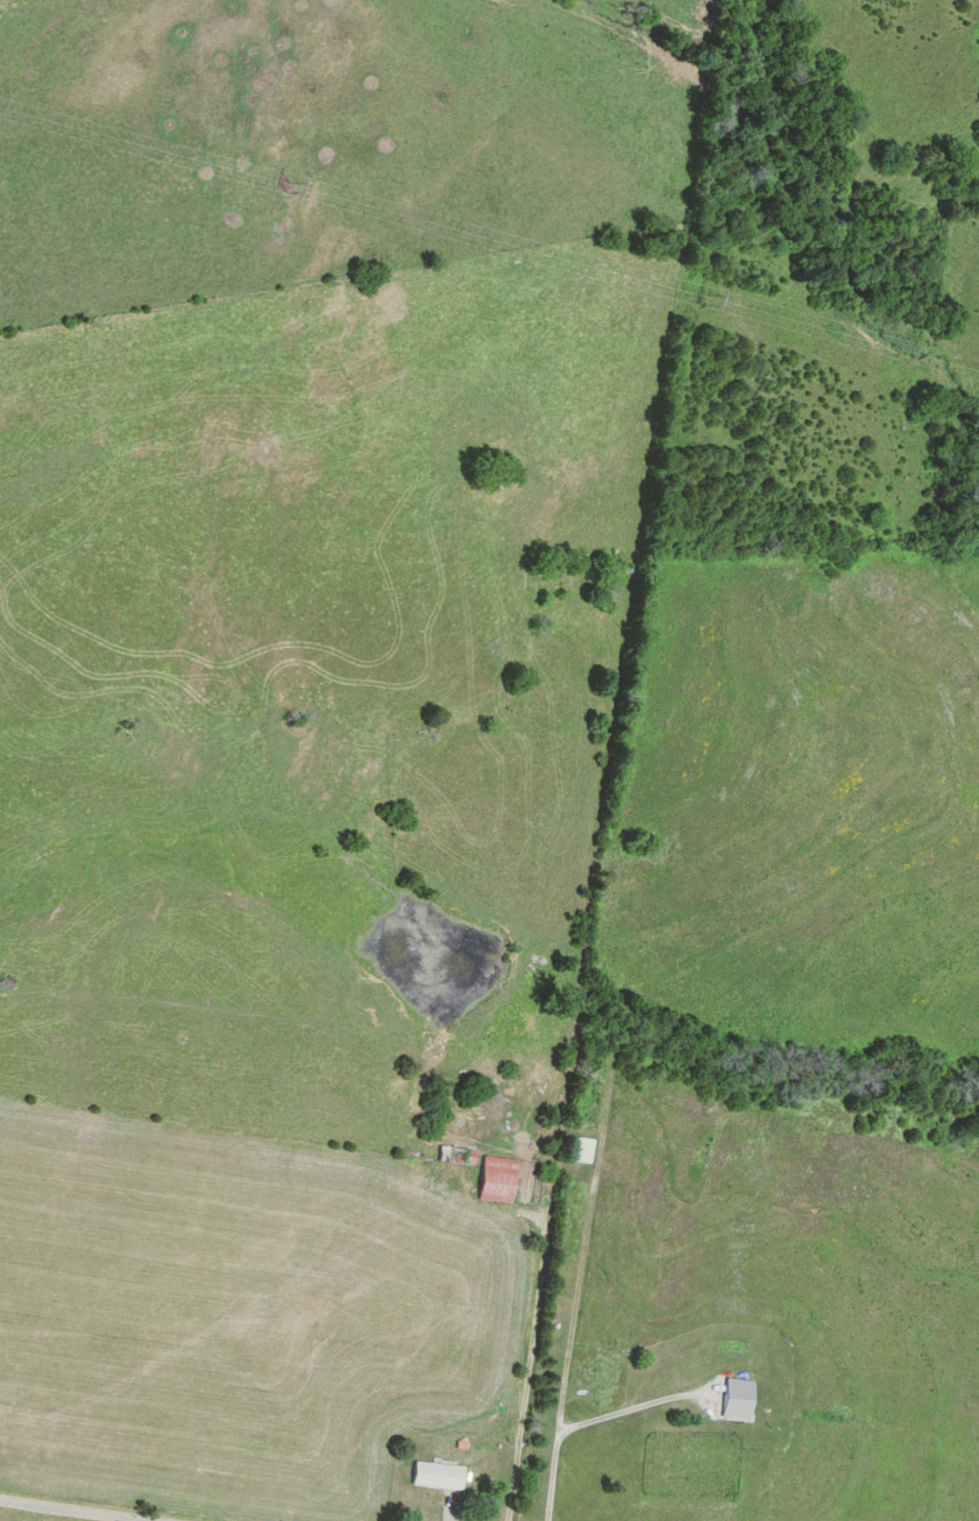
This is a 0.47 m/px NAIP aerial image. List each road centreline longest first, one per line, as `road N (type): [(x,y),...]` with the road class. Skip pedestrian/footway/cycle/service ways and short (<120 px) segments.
road 1 (residential): [(130,1520),(0,1501)]

